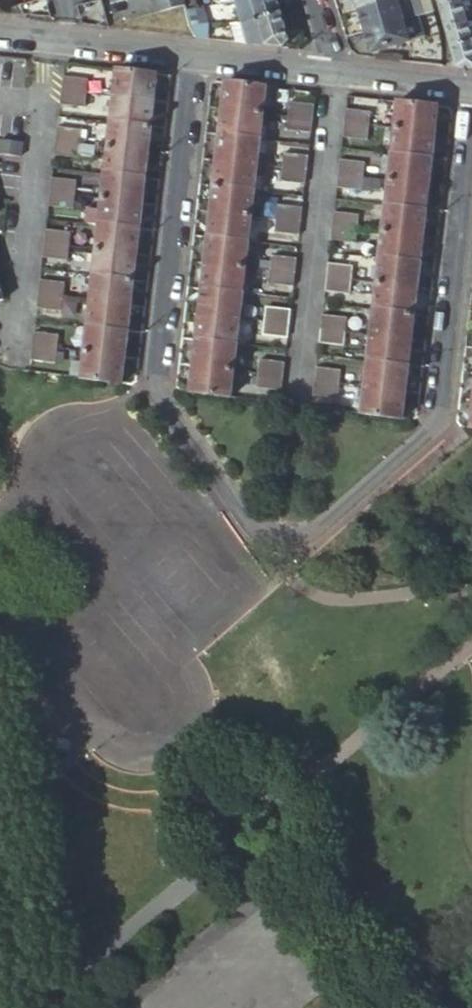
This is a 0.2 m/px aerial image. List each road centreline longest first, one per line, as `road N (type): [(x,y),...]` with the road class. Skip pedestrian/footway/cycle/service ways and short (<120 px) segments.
road 1 (residential): [(199,50),(157,371),(170,405),(249,513),(277,536),(325,522),(434,423),(471,139)]
road 2 (unclassified): [(199,50),(0,28)]
road 3 (unclassified): [(335,65),(199,50)]
road 4 (unclassified): [(471,80),(335,65)]

